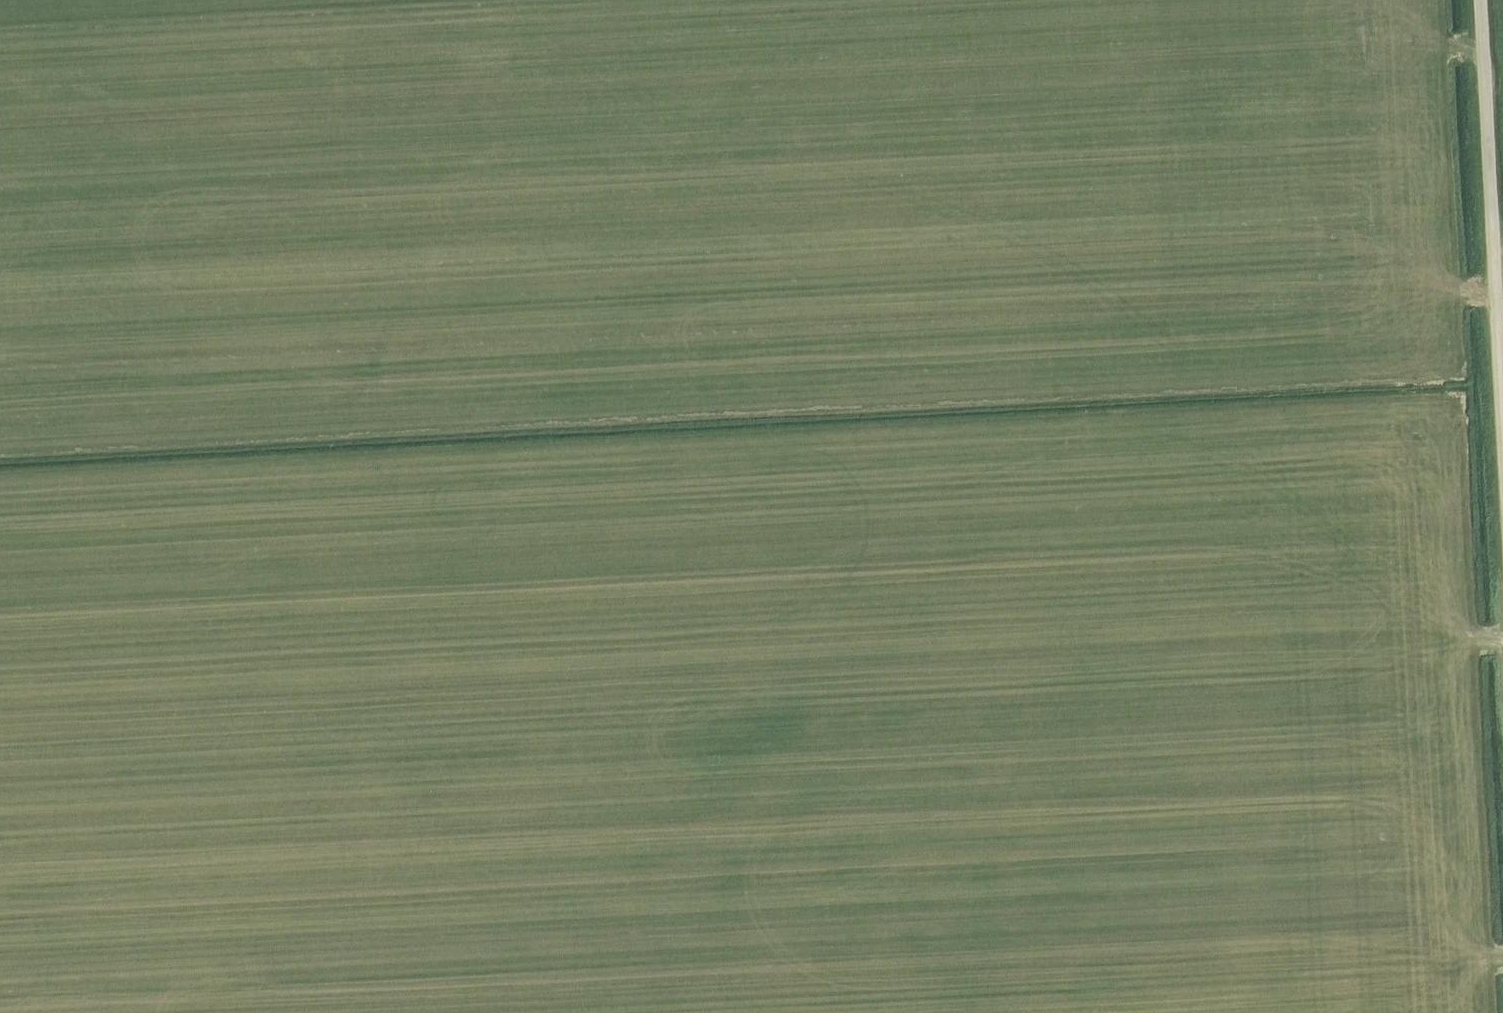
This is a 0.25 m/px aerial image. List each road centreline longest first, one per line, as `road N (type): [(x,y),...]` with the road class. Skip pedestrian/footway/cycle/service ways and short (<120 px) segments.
road 1 (unclassified): [(1502,334),(1483,0)]

